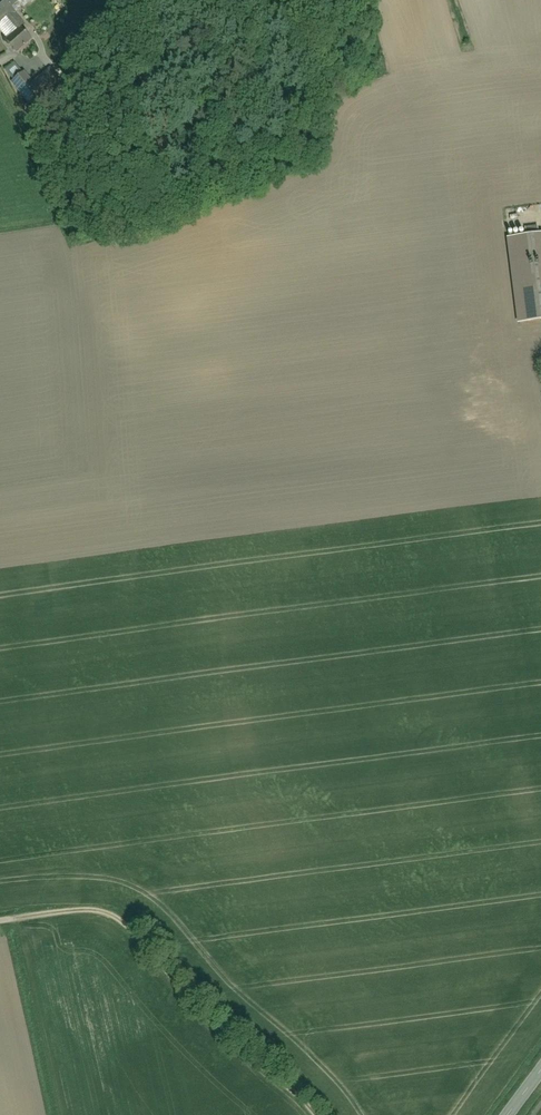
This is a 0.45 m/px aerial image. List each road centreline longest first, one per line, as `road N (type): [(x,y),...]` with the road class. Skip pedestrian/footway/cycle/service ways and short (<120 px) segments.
road 1 (track): [(0,922),(87,910),(117,918),(237,1046),(320,1114)]

